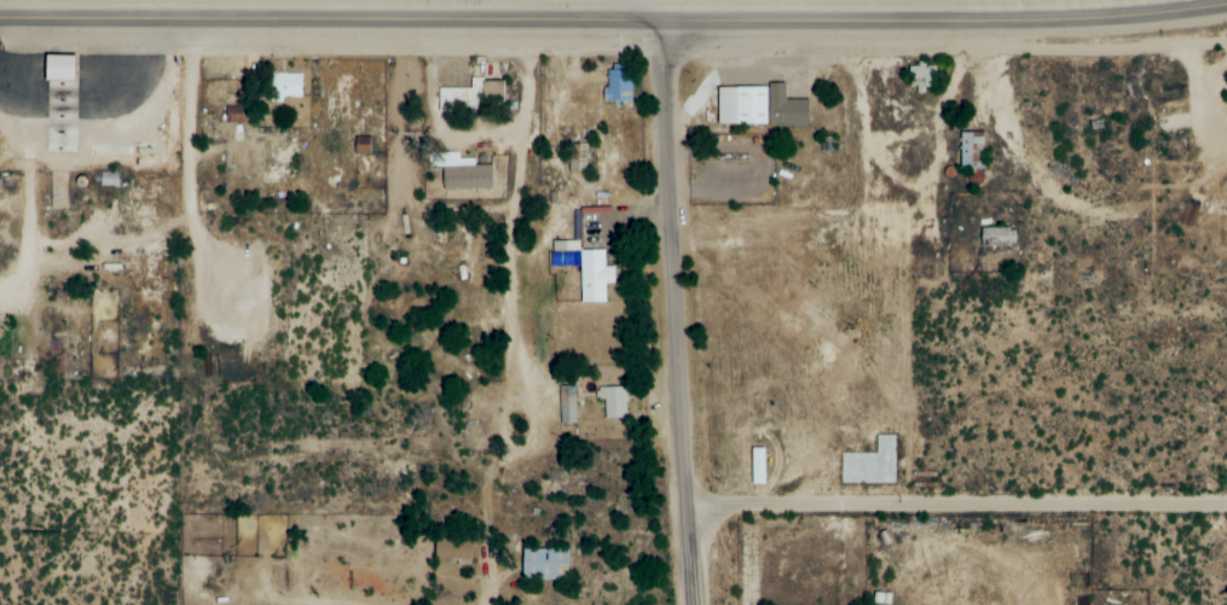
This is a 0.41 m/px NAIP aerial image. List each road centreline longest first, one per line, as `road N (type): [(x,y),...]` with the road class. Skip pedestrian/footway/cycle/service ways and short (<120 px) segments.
road 1 (primary): [(0,23),(856,24),(1191,13),(1226,5)]
road 2 (residential): [(692,604),(660,19)]
road 3 (residential): [(1226,504),(687,504)]
road 4 (residential): [(371,24),(375,434)]
road 5 (residential): [(0,310),(45,310),(46,23)]
road 6 (residential): [(0,404),(116,449),(154,489),(145,604)]

